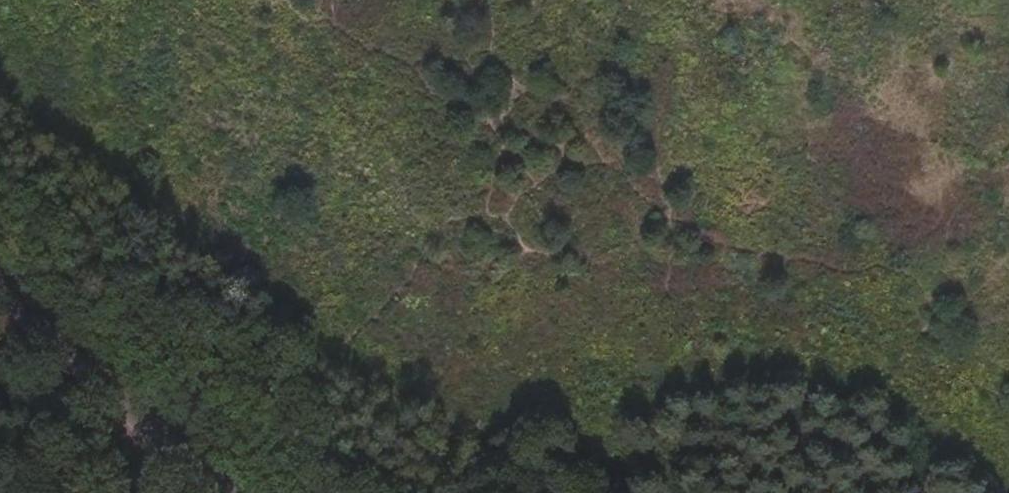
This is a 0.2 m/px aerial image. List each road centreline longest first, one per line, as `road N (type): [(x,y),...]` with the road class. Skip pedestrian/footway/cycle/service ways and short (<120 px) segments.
road 1 (unclassified): [(0,295),(221,492)]

